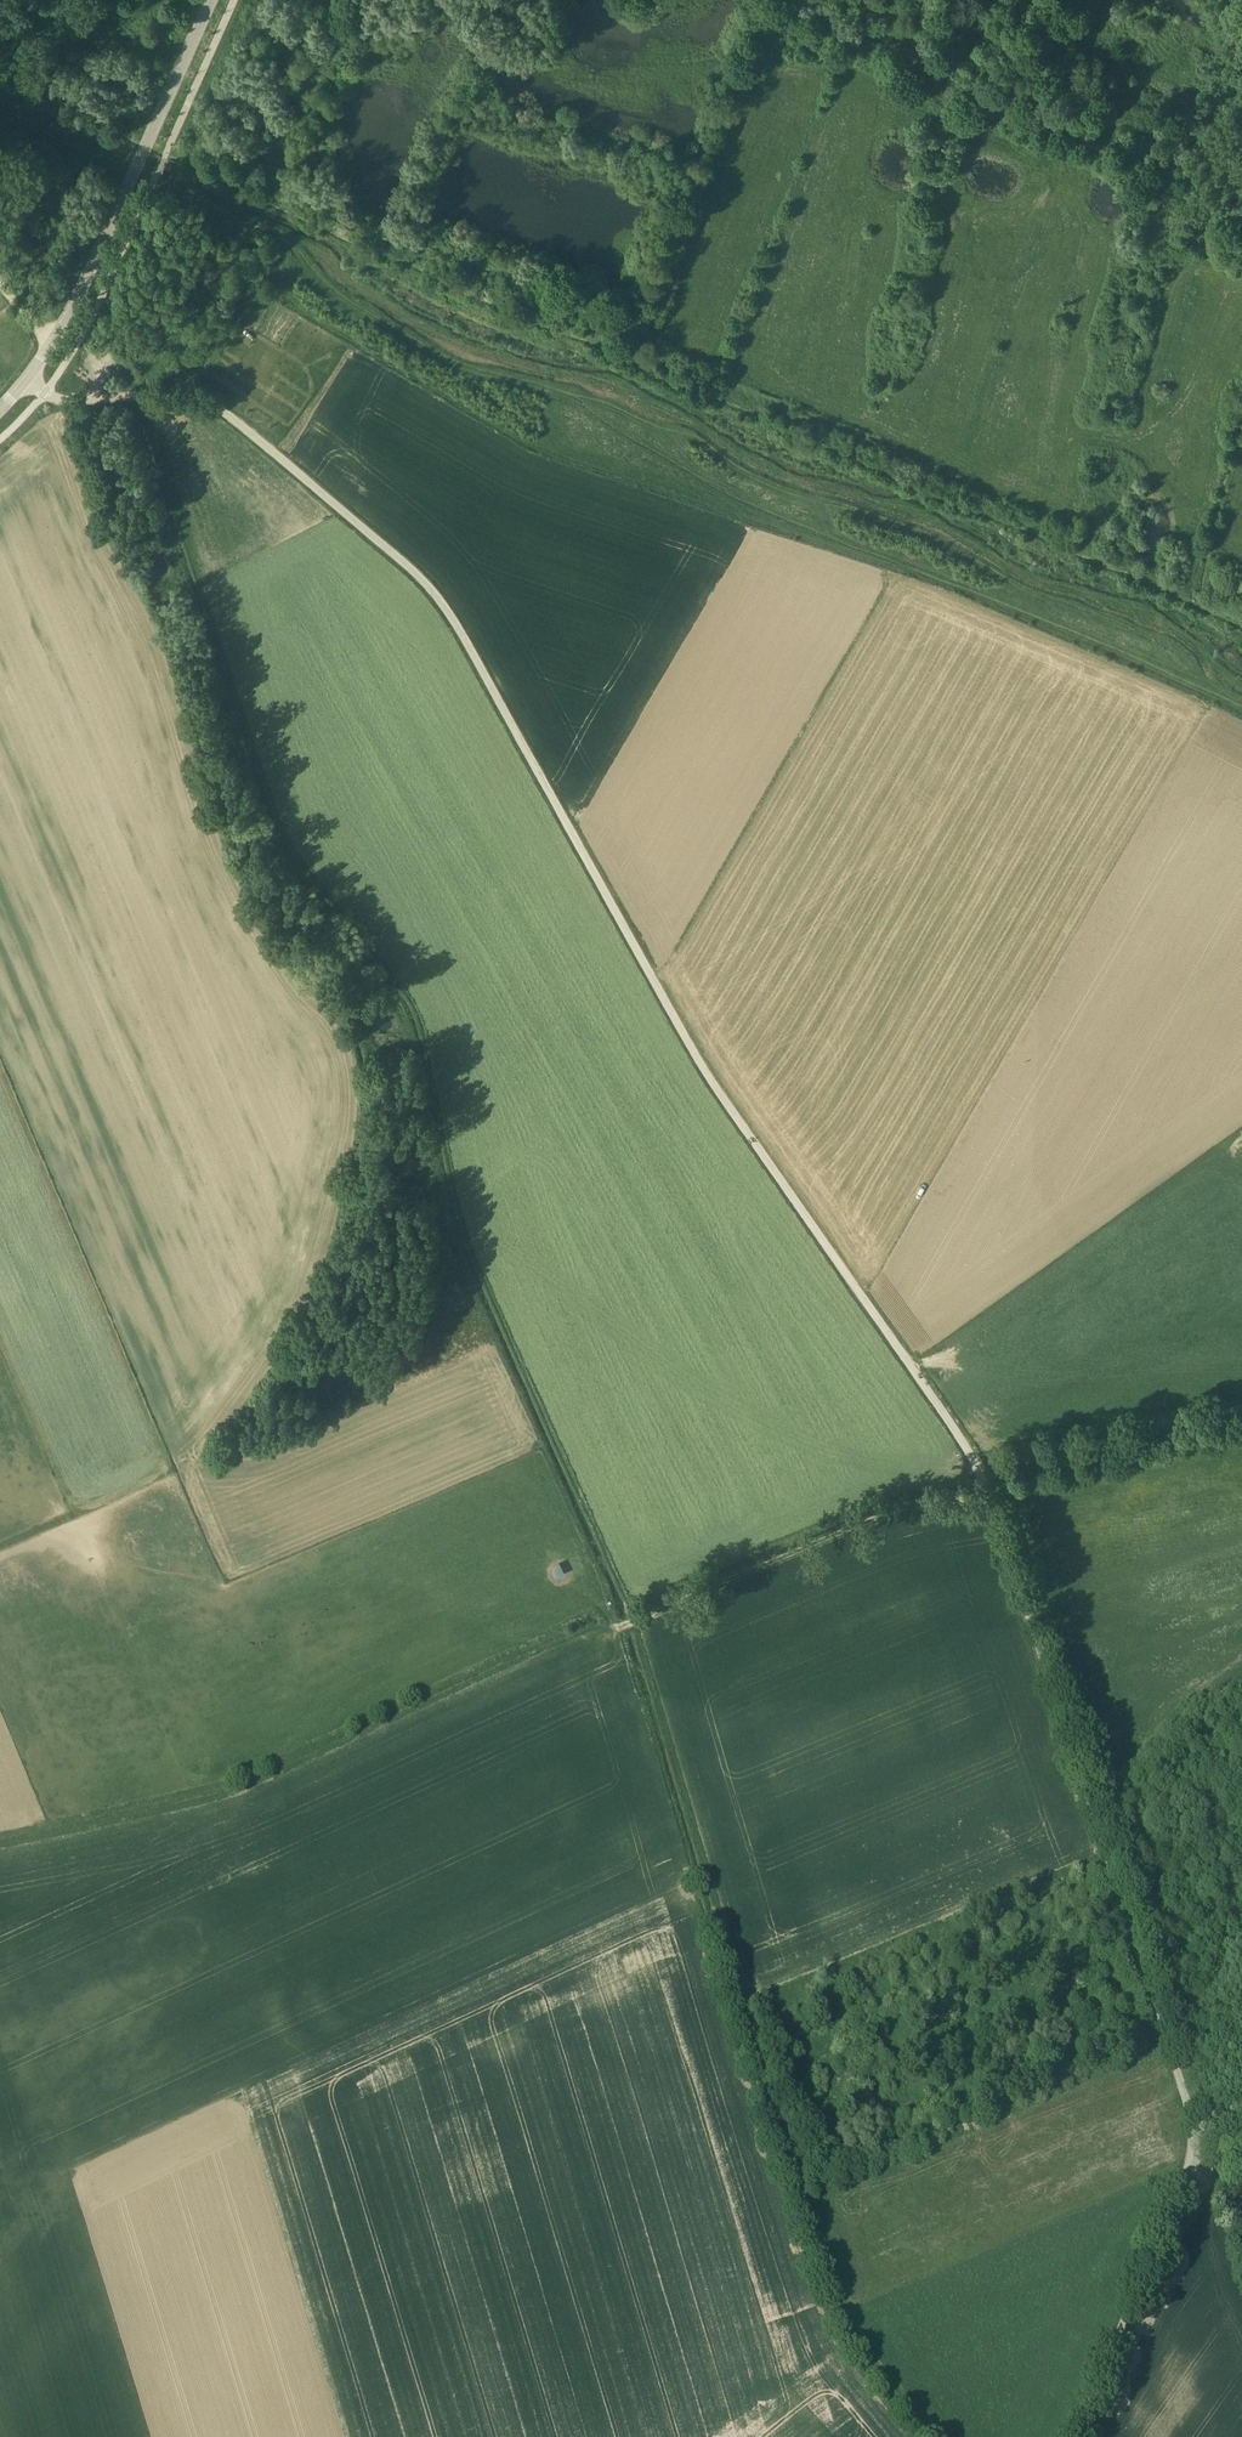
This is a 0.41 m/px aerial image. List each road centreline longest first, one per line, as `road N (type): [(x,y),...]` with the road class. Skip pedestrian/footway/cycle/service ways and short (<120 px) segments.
road 1 (unclassified): [(1065,2436),(1179,2170),(1187,2124),(982,1474),(690,1025),(454,616),(413,562),(220,407),(170,396),(61,399),(30,380)]
road 2 (track): [(620,1621),(910,1501),(991,1495)]
road 3 (tertiary): [(55,339),(211,0)]

